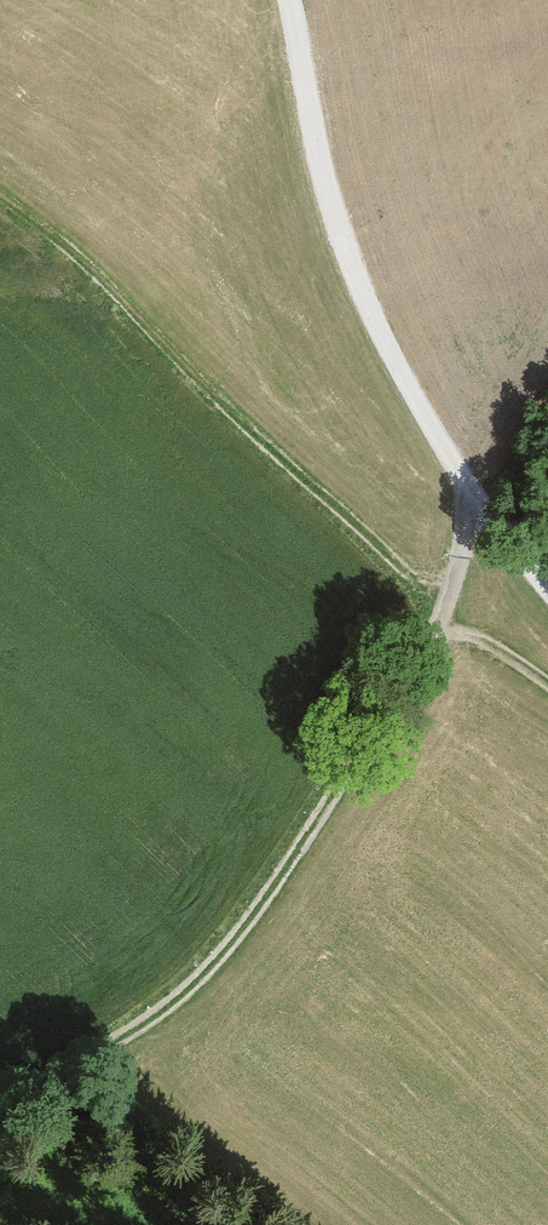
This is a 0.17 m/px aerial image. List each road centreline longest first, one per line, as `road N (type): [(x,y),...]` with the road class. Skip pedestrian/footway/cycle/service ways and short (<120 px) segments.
road 1 (track): [(0,1108),(121,1038),(200,977),(275,890),(442,611),(471,499)]
road 2 (track): [(547,683),(465,634),(0,207)]
road 3 (track): [(471,499),(417,412),(330,224),(287,0)]
road 4 (track): [(471,499),(547,404)]
road 5 (track): [(547,591),(471,499)]

